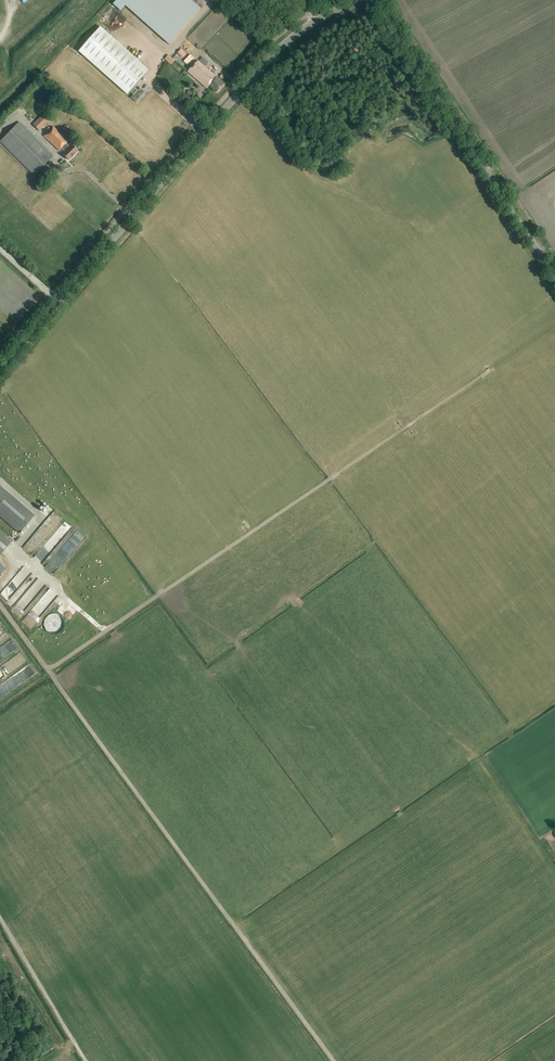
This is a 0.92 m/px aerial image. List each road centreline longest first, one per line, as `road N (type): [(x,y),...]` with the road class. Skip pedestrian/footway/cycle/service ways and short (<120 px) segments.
road 1 (primary): [(0,370),(269,60),(354,0)]
road 2 (unclassified): [(554,277),(375,0)]

